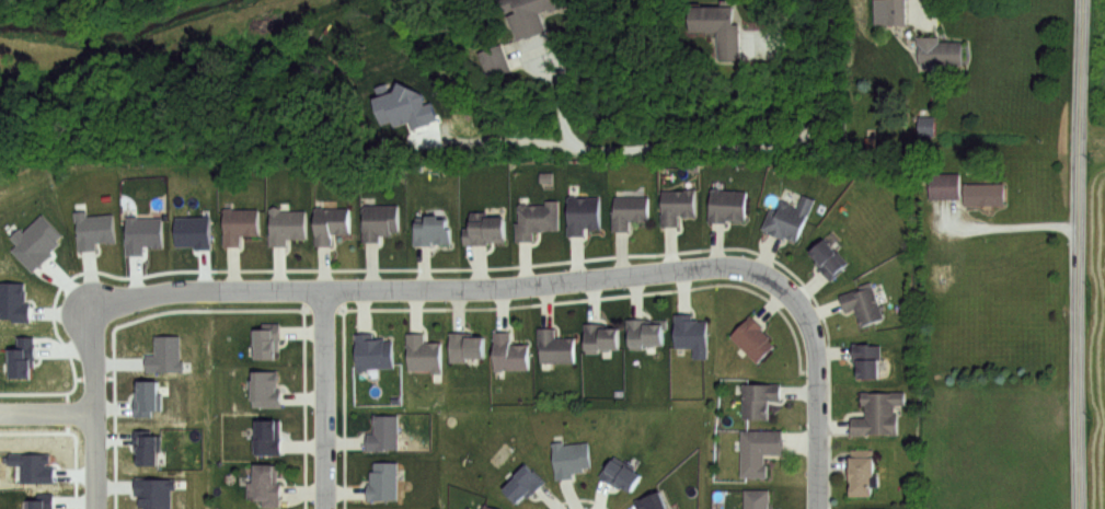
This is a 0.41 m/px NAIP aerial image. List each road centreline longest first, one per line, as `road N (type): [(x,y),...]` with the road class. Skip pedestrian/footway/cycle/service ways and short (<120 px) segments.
road 1 (residential): [(92,297),(321,281),(532,281),(716,263),(771,284),(812,319),(819,508)]
road 2 (tertiary): [(1080,508),(1083,0)]
road 3 (residential): [(321,281),(323,508)]
road 4 (residential): [(92,297),(95,508)]

